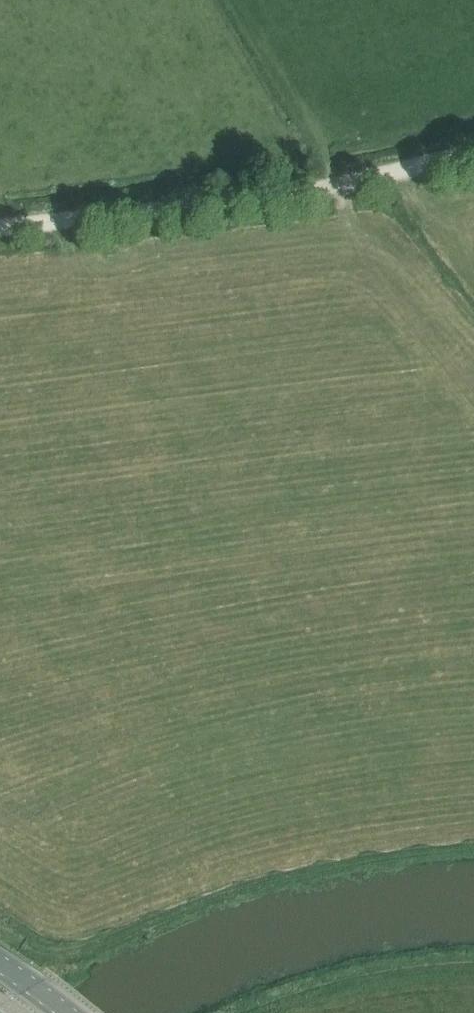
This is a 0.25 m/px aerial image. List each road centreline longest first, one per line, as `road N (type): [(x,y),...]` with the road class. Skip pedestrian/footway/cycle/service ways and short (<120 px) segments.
road 1 (track): [(473,155),(326,191),(0,230)]

